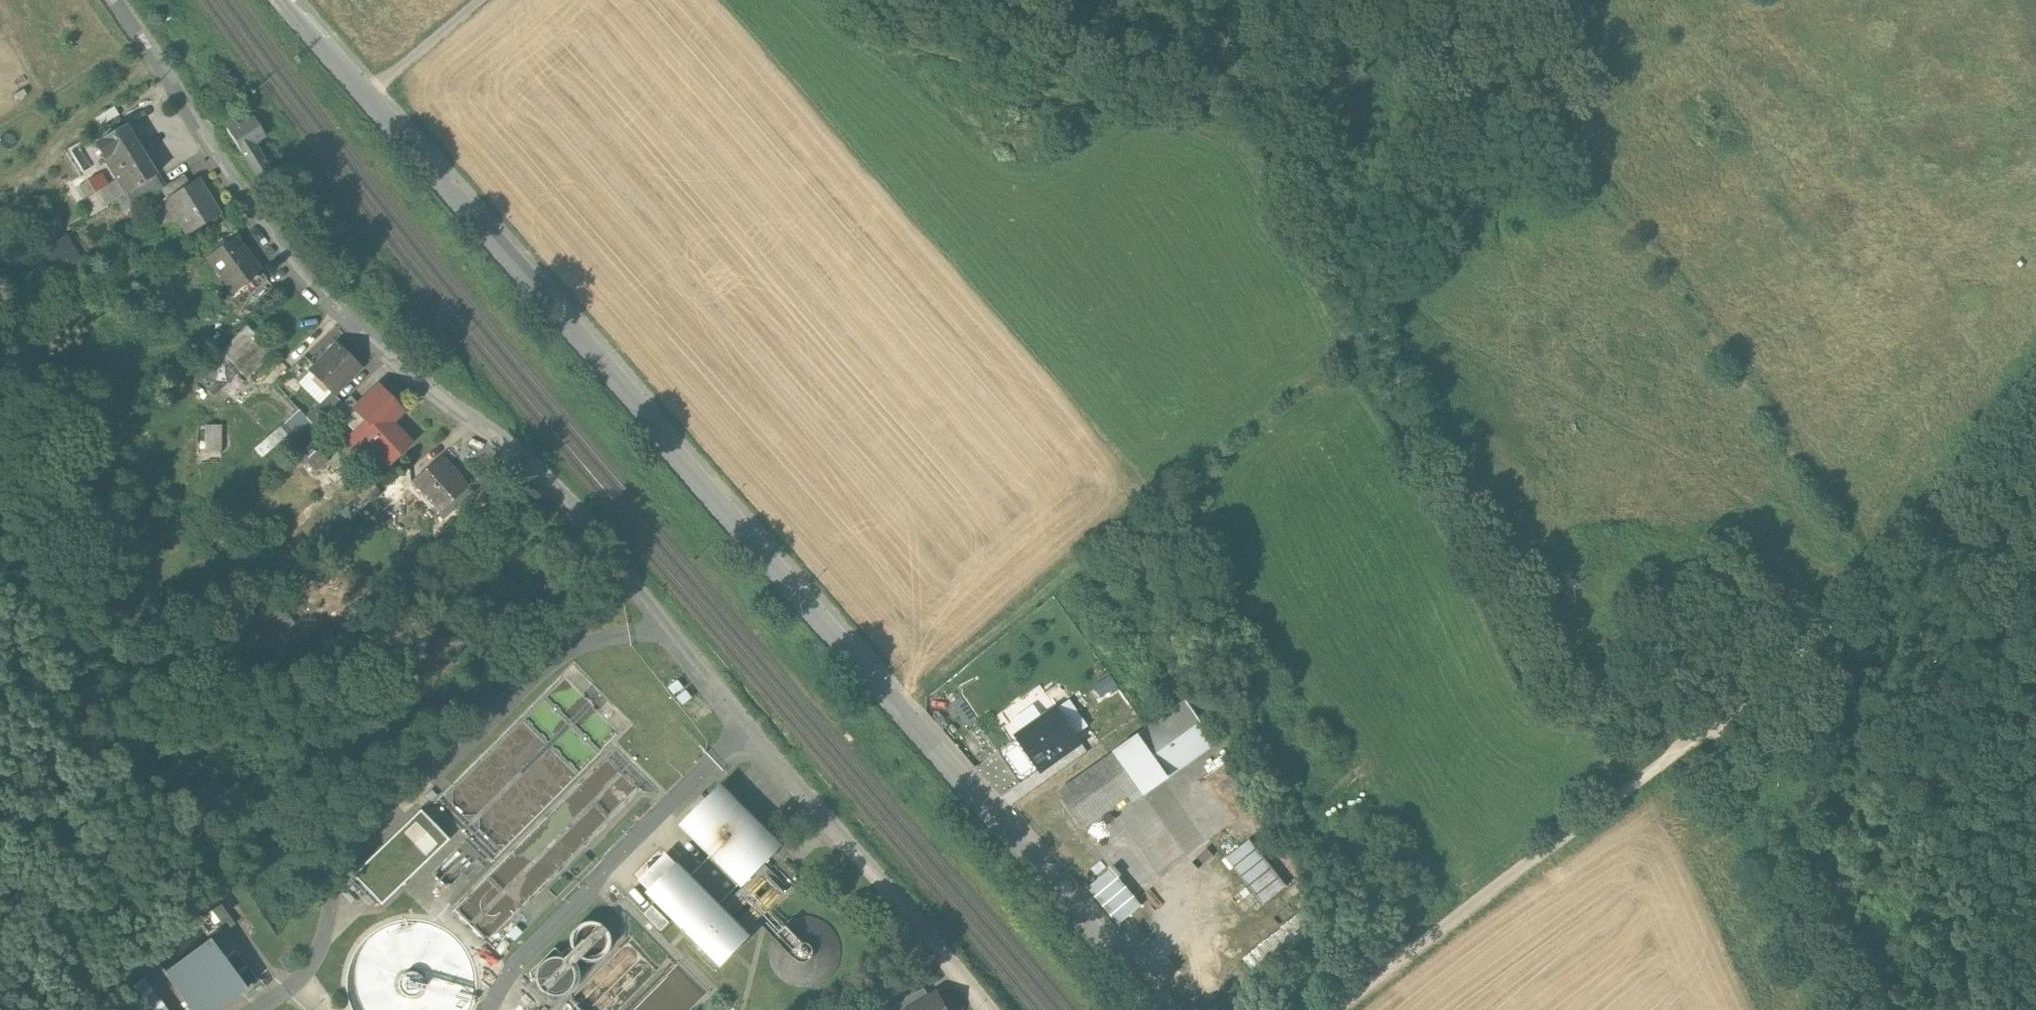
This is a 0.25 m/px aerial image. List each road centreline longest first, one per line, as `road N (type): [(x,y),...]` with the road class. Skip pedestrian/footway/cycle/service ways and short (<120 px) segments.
road 1 (residential): [(989,1009),(598,544),(313,272),(114,0)]
road 2 (residential): [(1162,1009),(907,706),(283,0)]
road 3 (track): [(823,0),(888,42),(1078,101),(1215,129),(1239,144),(1348,351),(1378,380),(1569,698),(1695,739)]
road 4 (track): [(907,706),(1348,351)]
road 5 (track): [(369,94),(476,0)]

